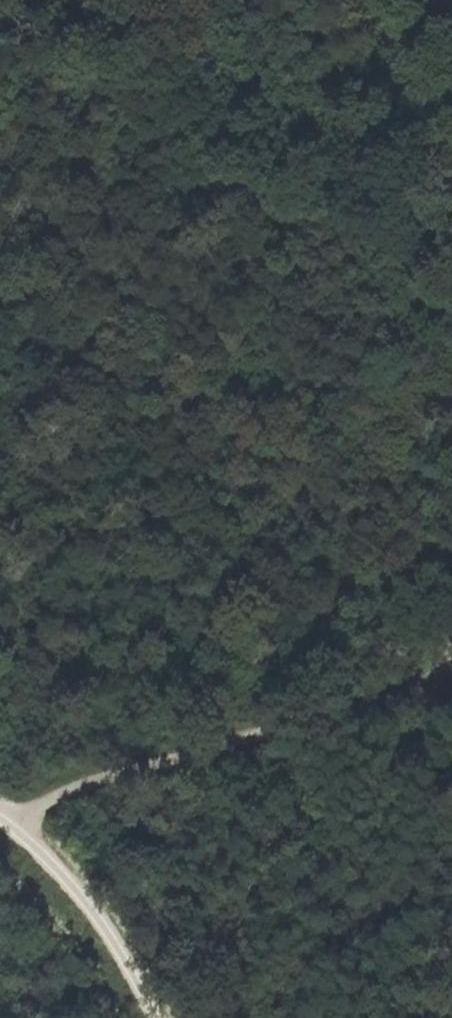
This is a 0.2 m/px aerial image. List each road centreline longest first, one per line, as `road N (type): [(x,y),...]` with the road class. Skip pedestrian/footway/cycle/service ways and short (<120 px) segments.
road 1 (track): [(9,824),(54,795),(120,769),(430,680)]
road 2 (track): [(0,817),(91,914),(151,1017)]

